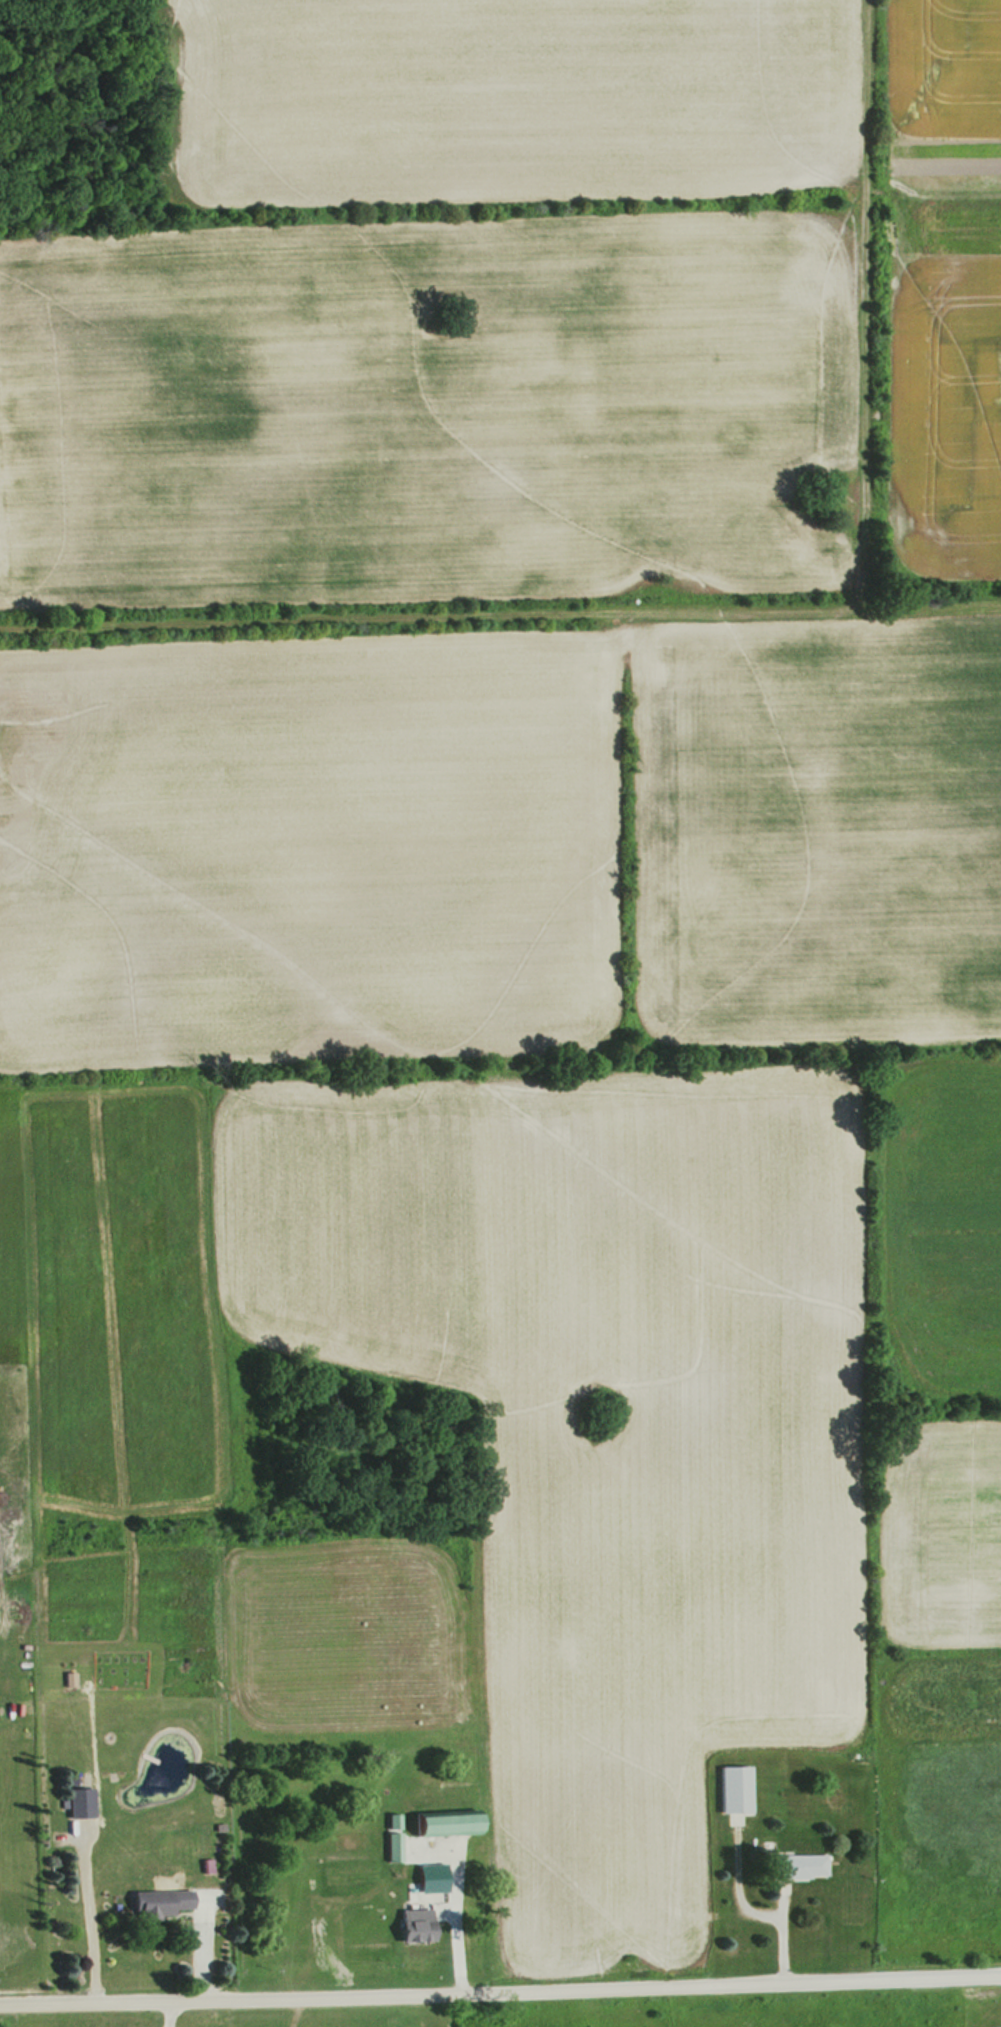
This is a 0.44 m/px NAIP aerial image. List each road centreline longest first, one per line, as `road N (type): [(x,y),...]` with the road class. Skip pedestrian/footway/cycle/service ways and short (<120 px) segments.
road 1 (residential): [(0,2004),(1000,1975)]

